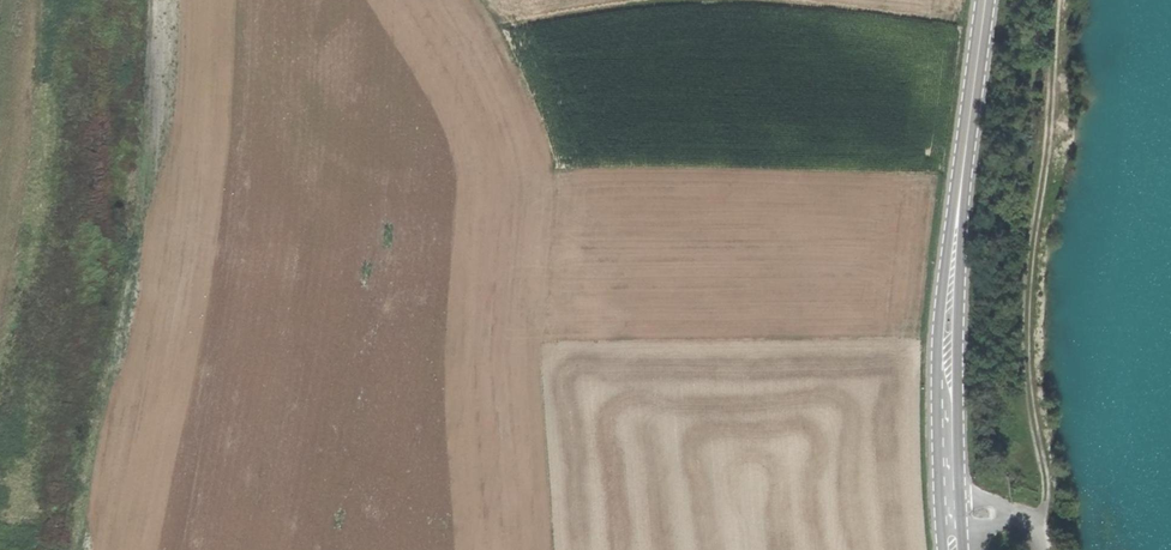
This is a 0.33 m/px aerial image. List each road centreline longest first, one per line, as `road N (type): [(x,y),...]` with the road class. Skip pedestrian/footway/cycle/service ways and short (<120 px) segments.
road 1 (secondary): [(988,0),(950,383),(953,549)]

